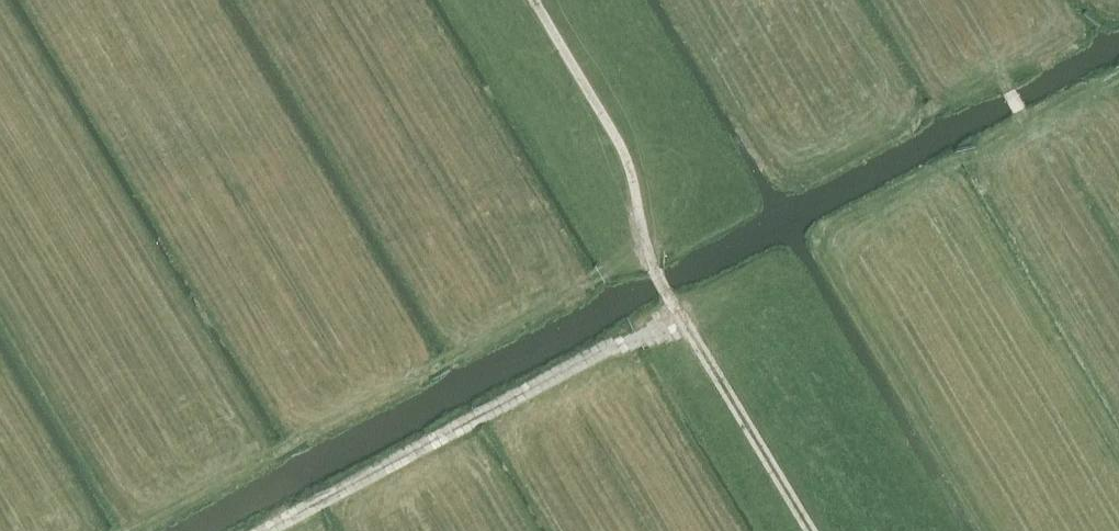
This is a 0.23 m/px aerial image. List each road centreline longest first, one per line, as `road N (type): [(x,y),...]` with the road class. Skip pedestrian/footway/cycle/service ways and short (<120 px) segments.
road 1 (track): [(810,530),(683,317),(596,351),(264,530)]
road 2 (track): [(649,248),(623,140),(540,0)]
road 3 (track): [(845,222),(1031,125),(1007,88)]
road 4 (track): [(649,248),(429,372)]

